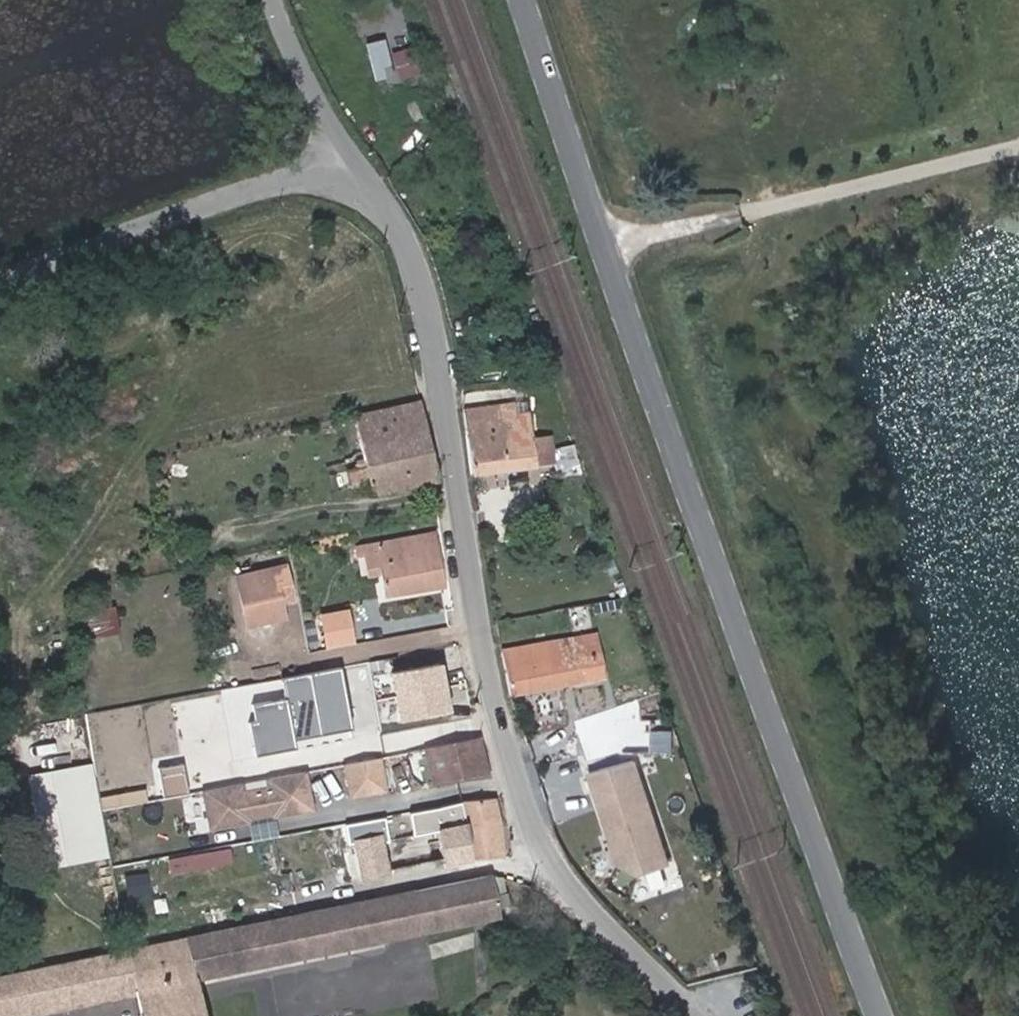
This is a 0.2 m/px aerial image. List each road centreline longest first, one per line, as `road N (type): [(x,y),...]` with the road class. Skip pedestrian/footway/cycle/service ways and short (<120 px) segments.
road 1 (tertiary): [(553,0),(933,1015)]
road 2 (tertiary): [(879,1015),(520,0)]
road 3 (unclassified): [(340,173),(381,208),(427,299),(483,643),(521,802),(561,882),(693,1015)]
road 4 (unclassified): [(0,277),(251,185),(340,173)]
road 5 (residential): [(340,173),(341,147),(273,0)]

